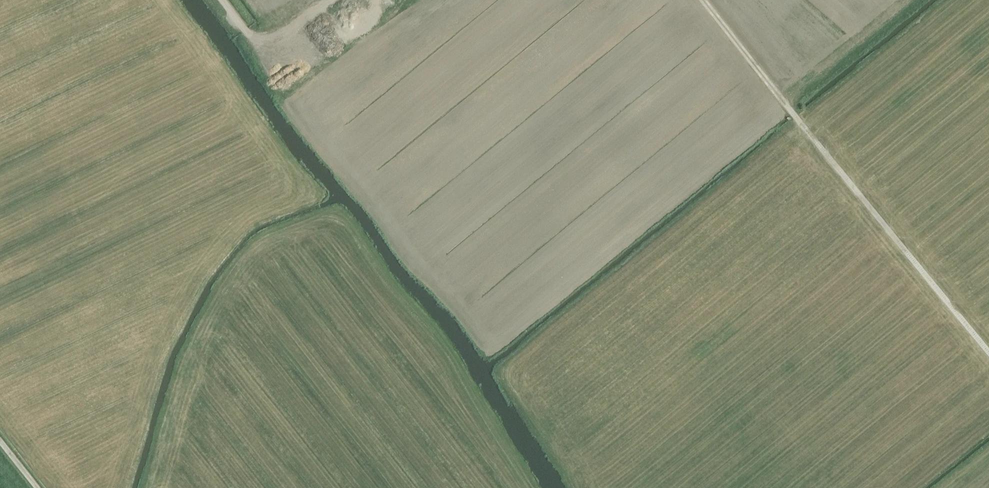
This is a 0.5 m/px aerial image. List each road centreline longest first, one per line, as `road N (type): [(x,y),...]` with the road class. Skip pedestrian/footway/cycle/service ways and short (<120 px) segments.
road 1 (track): [(706,0),(988,352)]

